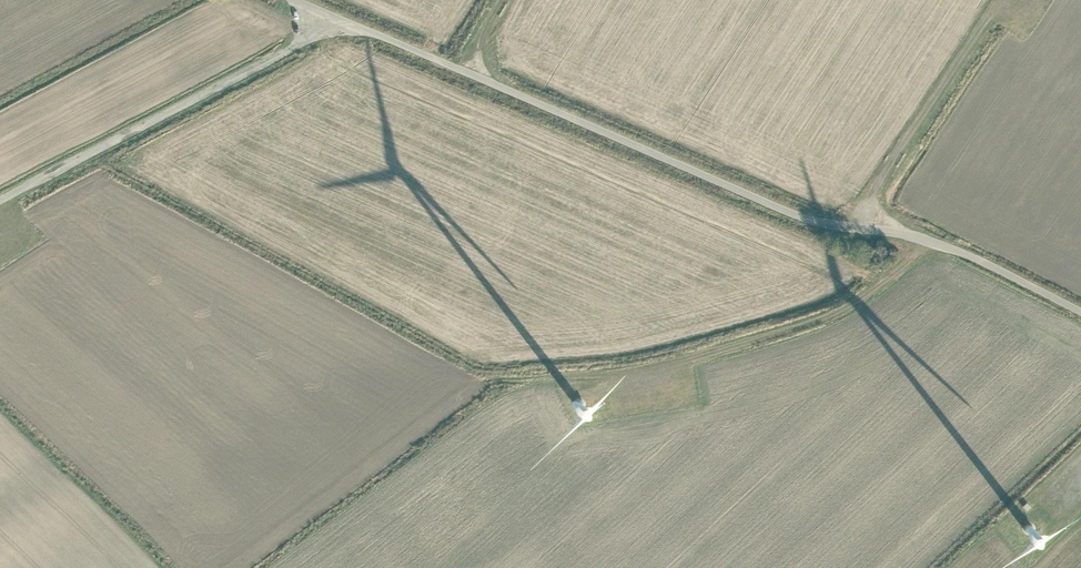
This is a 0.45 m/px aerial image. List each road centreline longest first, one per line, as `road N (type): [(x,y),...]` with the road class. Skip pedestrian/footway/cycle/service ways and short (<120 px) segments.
road 1 (track): [(1080,318),(962,257),(819,227),(468,70),(284,0)]
road 2 (track): [(488,382),(648,368),(806,324),(849,304),(921,245)]
road 3 (track): [(0,204),(343,25)]

